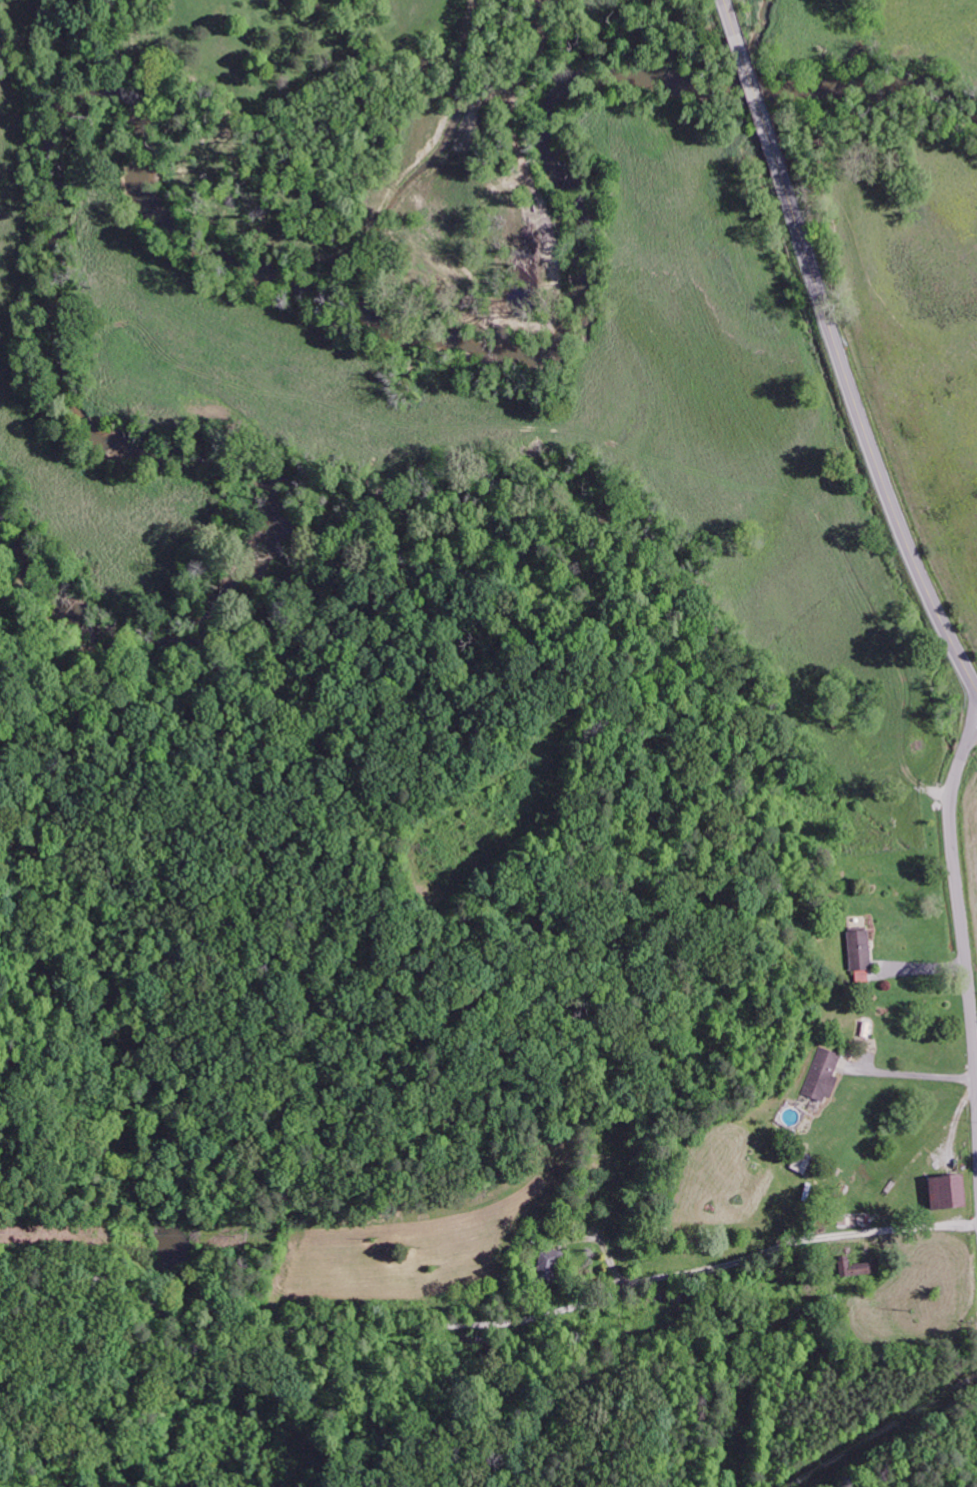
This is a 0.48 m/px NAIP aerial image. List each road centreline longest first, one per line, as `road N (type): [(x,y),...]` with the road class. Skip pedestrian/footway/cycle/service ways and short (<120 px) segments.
road 1 (secondary): [(976,687),(875,458),(725,0)]
road 2 (residential): [(976,1048),(953,817),(976,724)]

